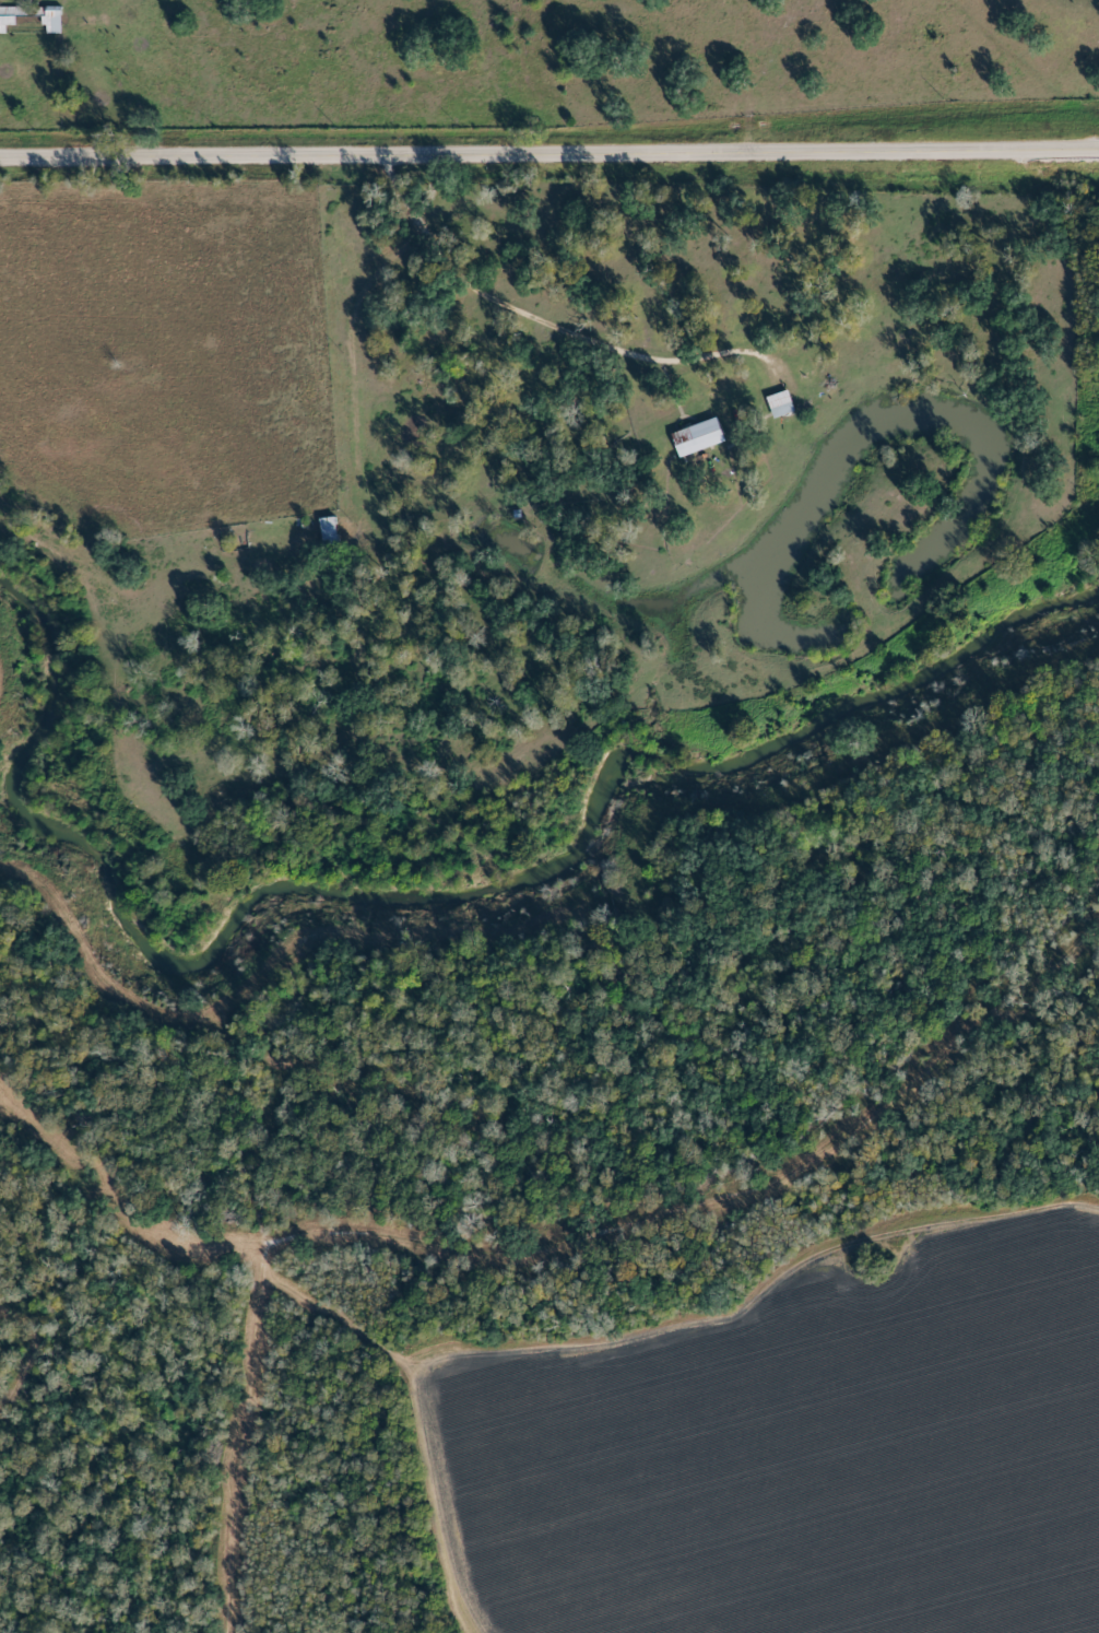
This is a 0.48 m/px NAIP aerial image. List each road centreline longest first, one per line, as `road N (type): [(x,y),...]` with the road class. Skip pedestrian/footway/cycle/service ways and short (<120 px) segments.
road 1 (residential): [(0,1116),(123,1198),(198,1224),(335,1220),(458,1246),(638,1214),(787,1150),(887,1086),(1098,868)]
road 2 (tertiary): [(0,154),(1098,149)]
road 3 (residential): [(232,1223),(204,1632)]

